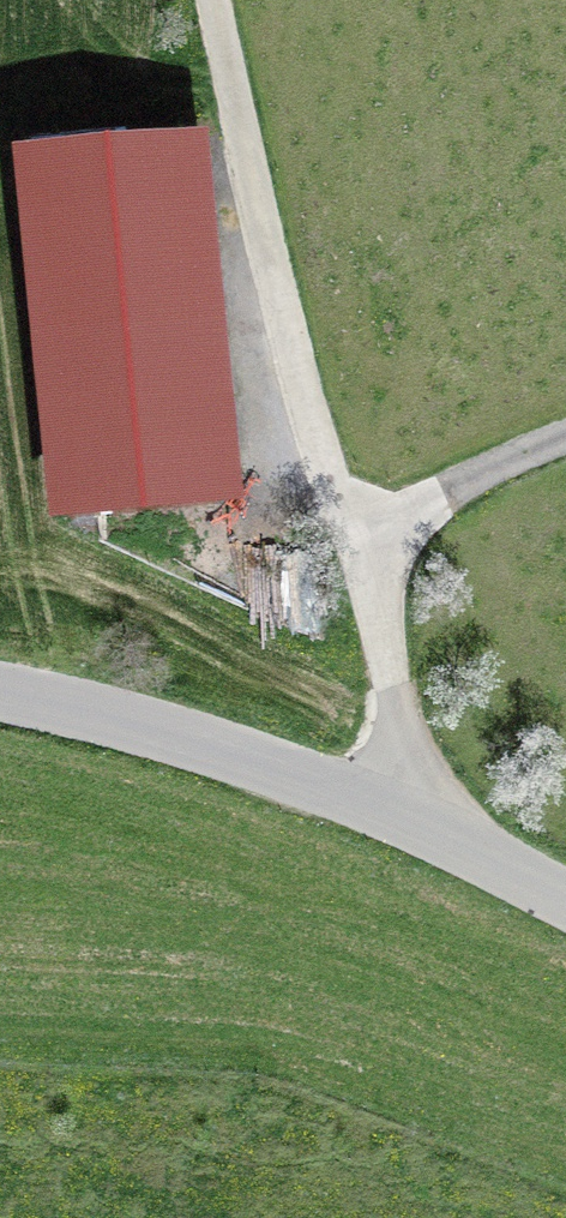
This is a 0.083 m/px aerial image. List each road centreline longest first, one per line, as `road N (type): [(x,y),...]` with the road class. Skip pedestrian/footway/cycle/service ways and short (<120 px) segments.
road 1 (track): [(422,840),(411,746),(321,457),(227,112),(206,0)]
road 2 (unclassified): [(0,704),(193,755),(422,840),(565,918)]
road 3 (track): [(357,559),(476,486),(565,451)]

